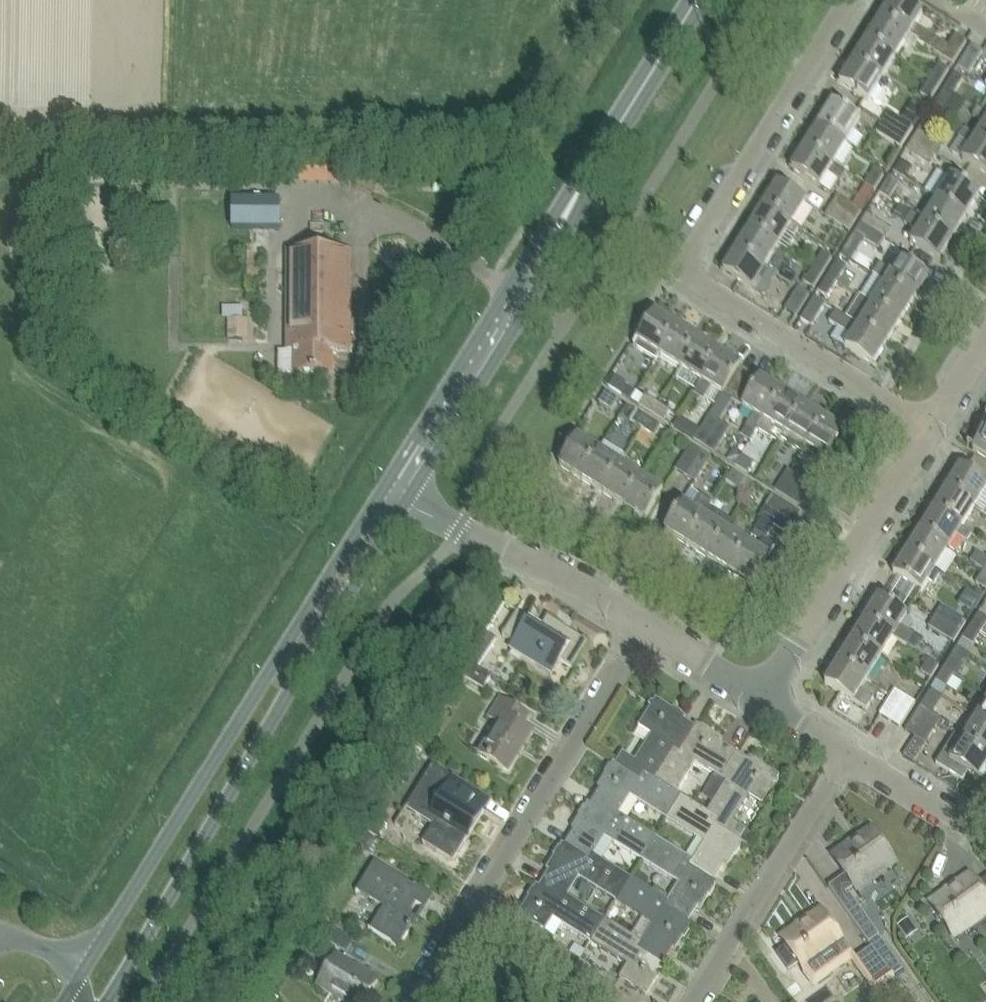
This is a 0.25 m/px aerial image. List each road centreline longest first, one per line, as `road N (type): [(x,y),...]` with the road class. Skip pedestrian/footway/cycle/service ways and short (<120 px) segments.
road 1 (residential): [(847,0),(680,270),(930,426)]
road 2 (secondary): [(383,489),(63,1001)]
road 3 (secondary): [(106,1001),(405,503)]
road 4 (residential): [(412,1001),(646,626)]
road 5 (secondary): [(405,503),(561,243),(574,218),(570,206)]
road 6 (secondary): [(570,206),(558,210),(383,489)]
road 7 (unclassified): [(761,696),(930,426)]
road 8 (unclassified): [(646,626),(583,586),(405,503)]
road 9 (residential): [(828,781),(689,1001)]
road 10 (secondary): [(570,206),(697,0)]
road 11 (residential): [(845,751),(968,826),(985,814)]
road 12 (unclassified): [(761,696),(646,626)]

